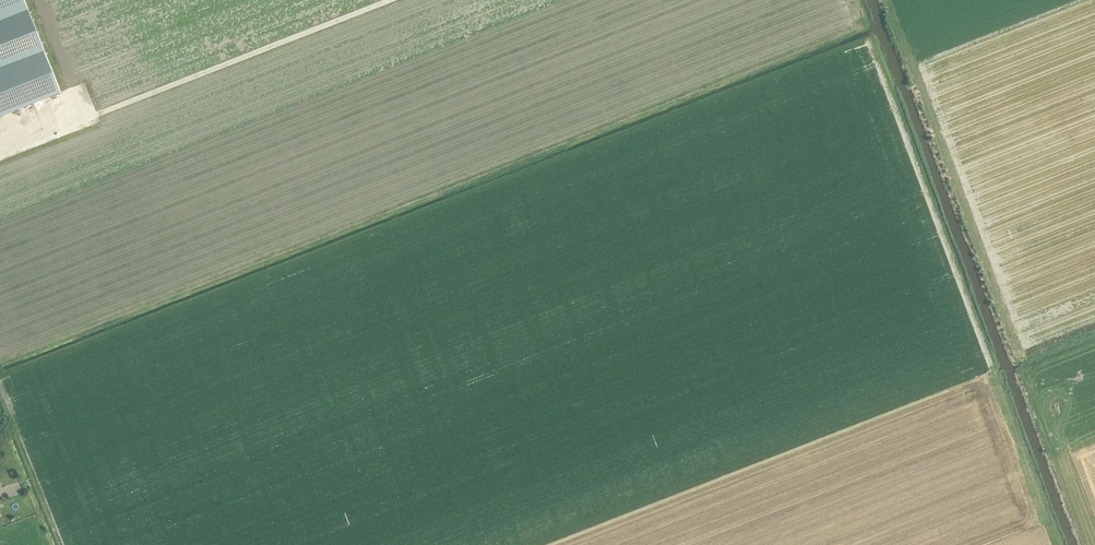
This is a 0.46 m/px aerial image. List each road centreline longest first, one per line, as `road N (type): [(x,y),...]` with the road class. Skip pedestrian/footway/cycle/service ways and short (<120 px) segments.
road 1 (track): [(98,113),(390,0)]

